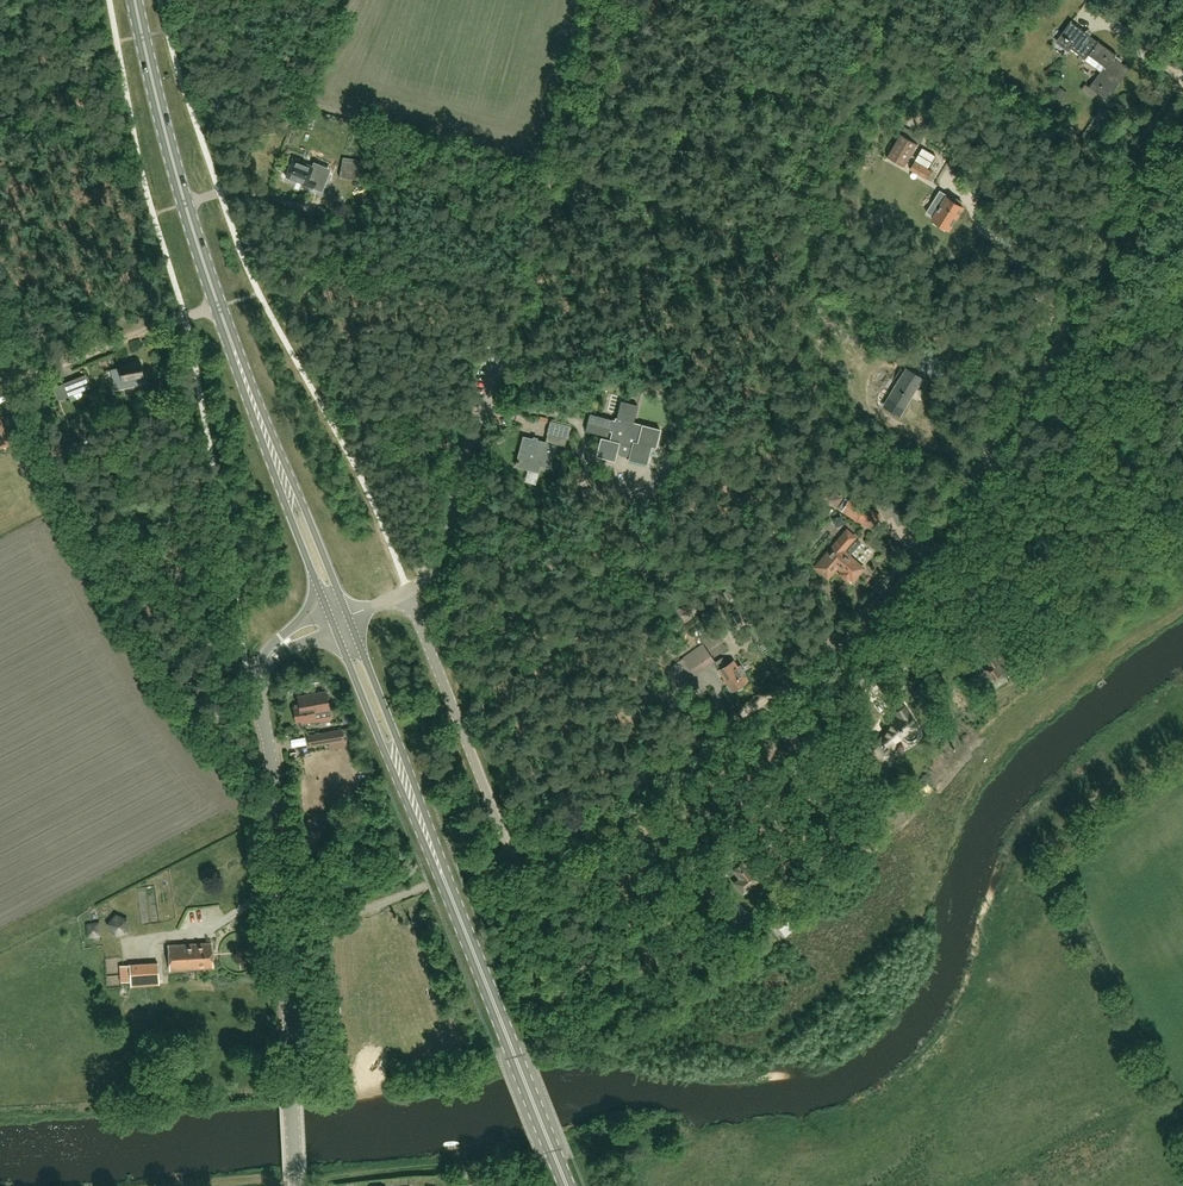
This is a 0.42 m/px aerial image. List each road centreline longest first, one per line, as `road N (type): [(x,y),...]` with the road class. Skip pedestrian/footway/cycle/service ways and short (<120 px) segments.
road 1 (primary): [(341,620),(214,294),(137,0)]
road 2 (track): [(1182,97),(970,504),(841,650)]
road 3 (tertiary): [(296,1185),(275,807),(259,687),(284,645),(341,620)]
road 4 (primary): [(567,1185),(341,620)]
road 5 (track): [(841,650),(539,858),(515,858)]
road 6 (track): [(494,374),(599,0)]
road 7 (track): [(301,1185),(462,1166),(577,1137),(597,1155),(610,1185)]
road 8 (unclassified): [(515,858),(410,592)]
road 9 (unclassified): [(410,592),(431,578),(441,556),(494,374)]
road 10 (track): [(186,317),(25,376),(0,363)]
road 11 (track): [(987,633),(940,659),(883,671),(841,650)]

